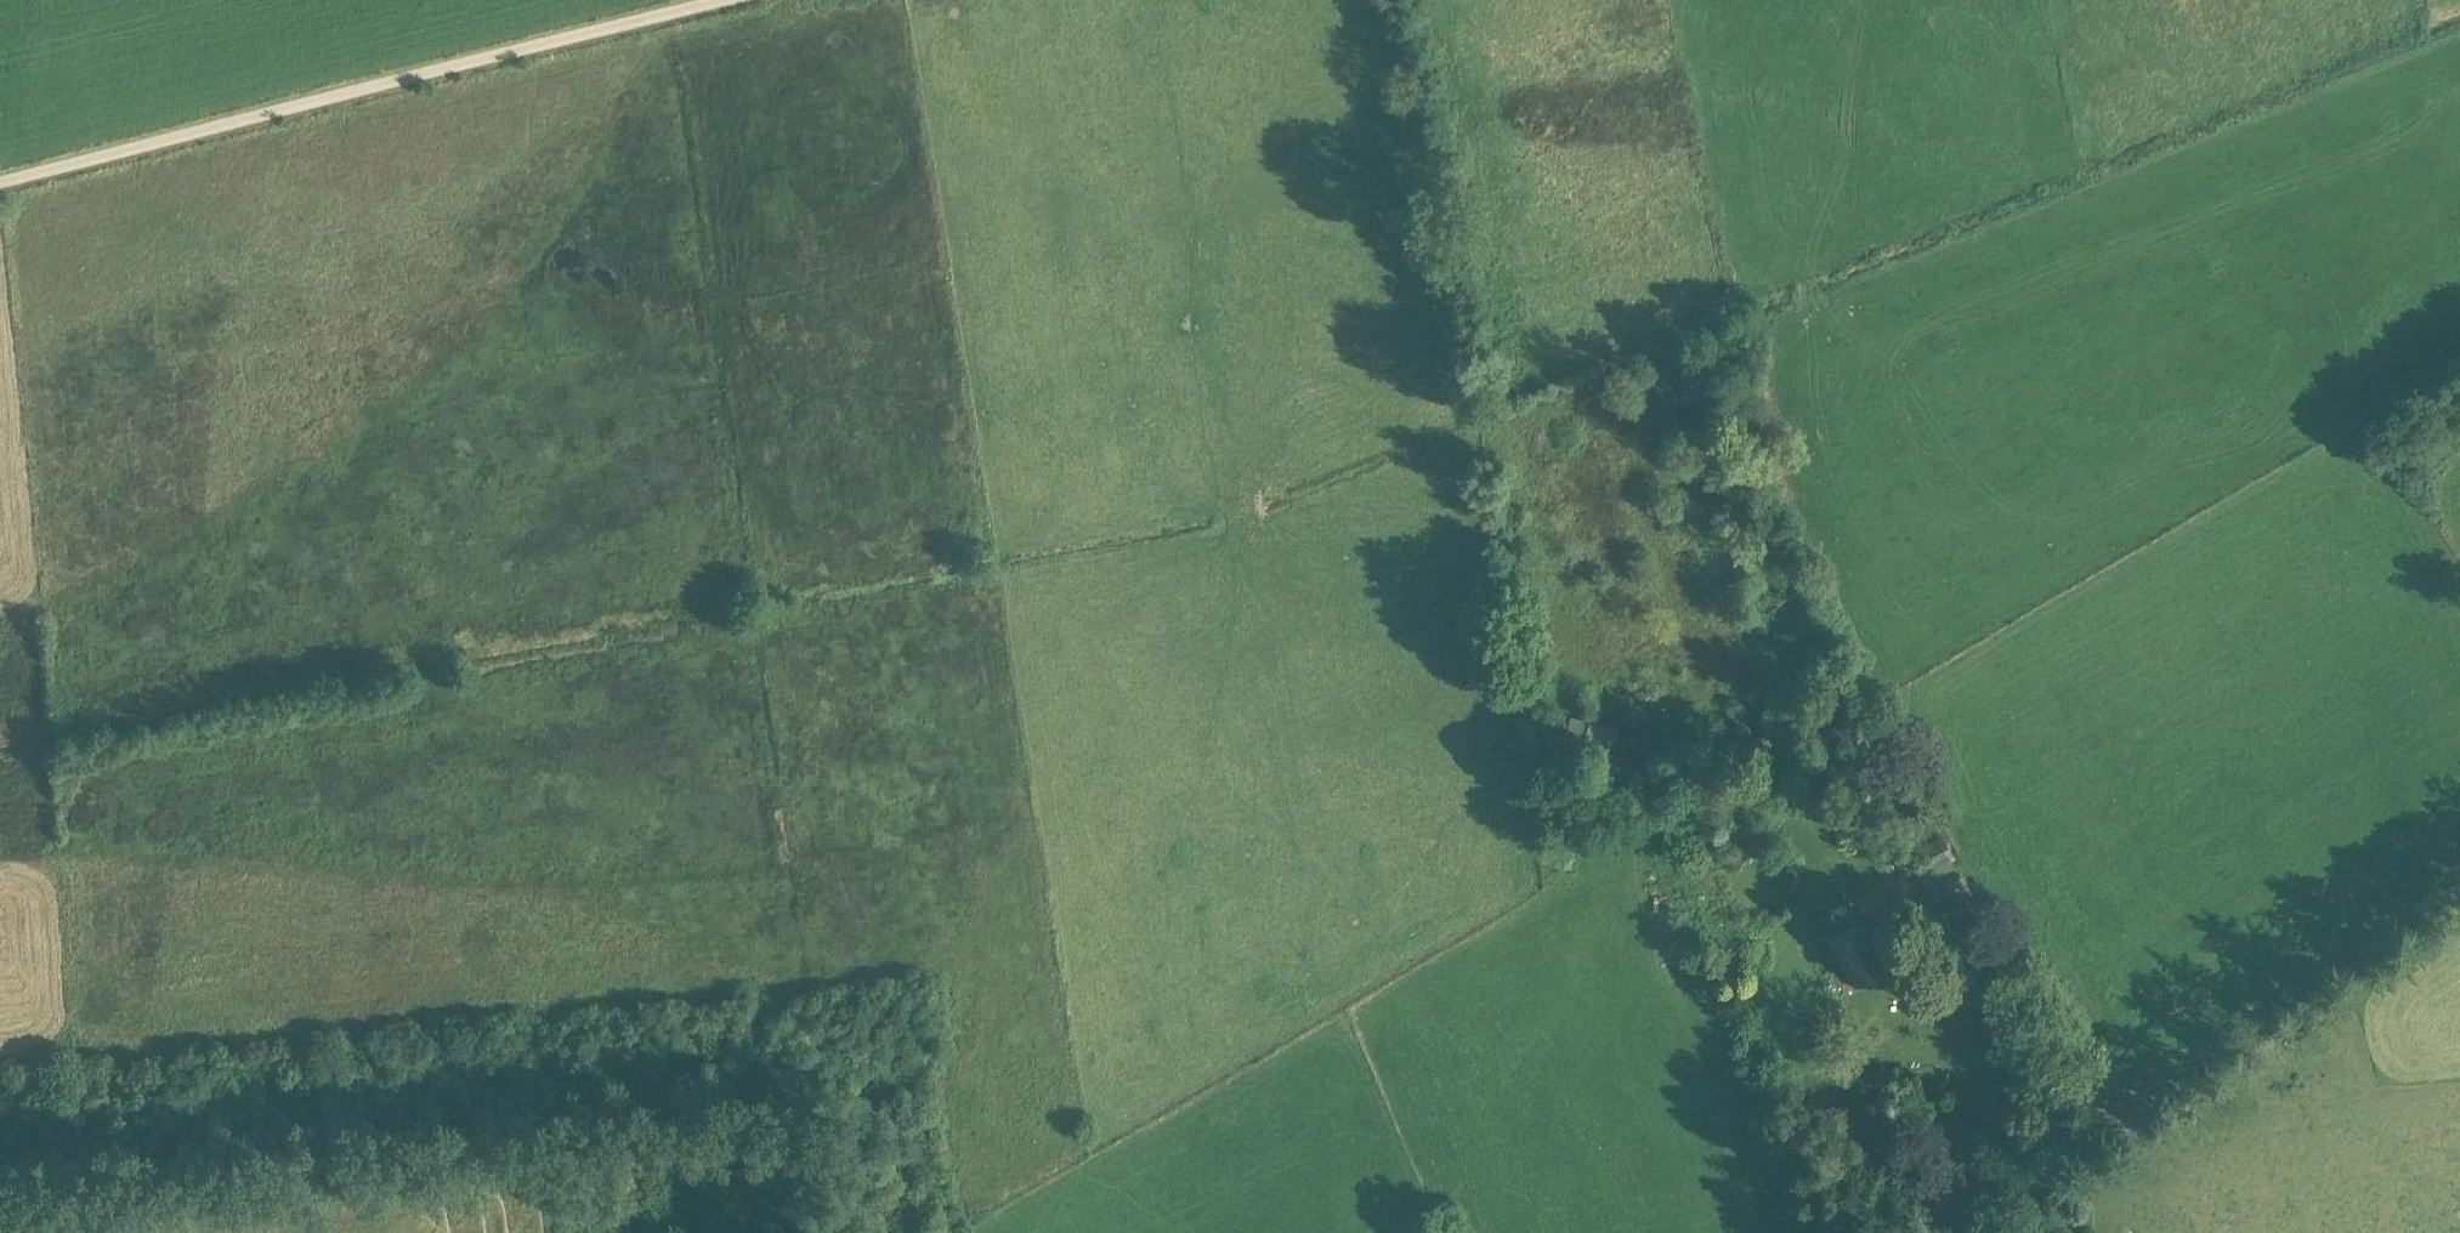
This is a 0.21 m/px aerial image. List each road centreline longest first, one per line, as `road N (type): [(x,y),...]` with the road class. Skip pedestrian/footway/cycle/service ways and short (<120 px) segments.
road 1 (unclassified): [(0,186),(748,0)]
road 2 (track): [(2037,1172),(2459,883)]

